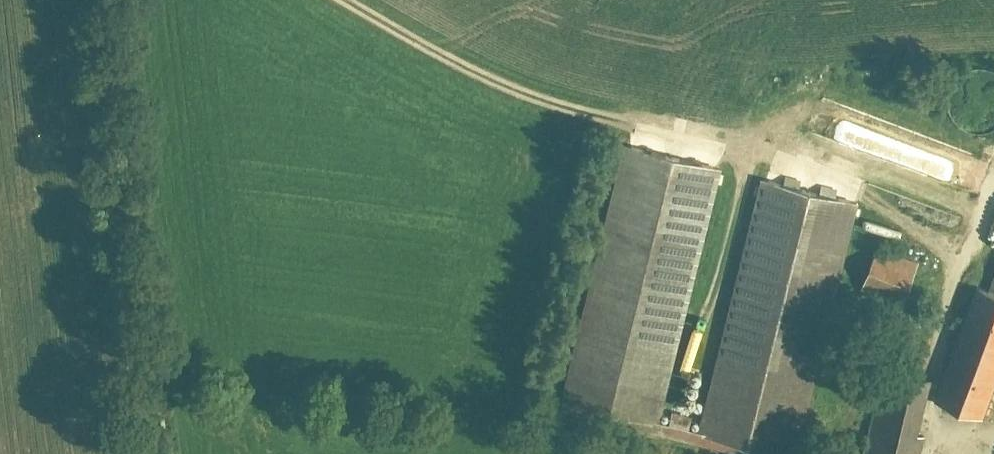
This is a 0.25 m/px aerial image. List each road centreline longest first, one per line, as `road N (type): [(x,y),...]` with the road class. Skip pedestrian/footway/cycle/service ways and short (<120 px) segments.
road 1 (track): [(931,453),(972,230),(620,125),(476,72),(353,0)]
road 2 (residential): [(147,453),(98,0)]

